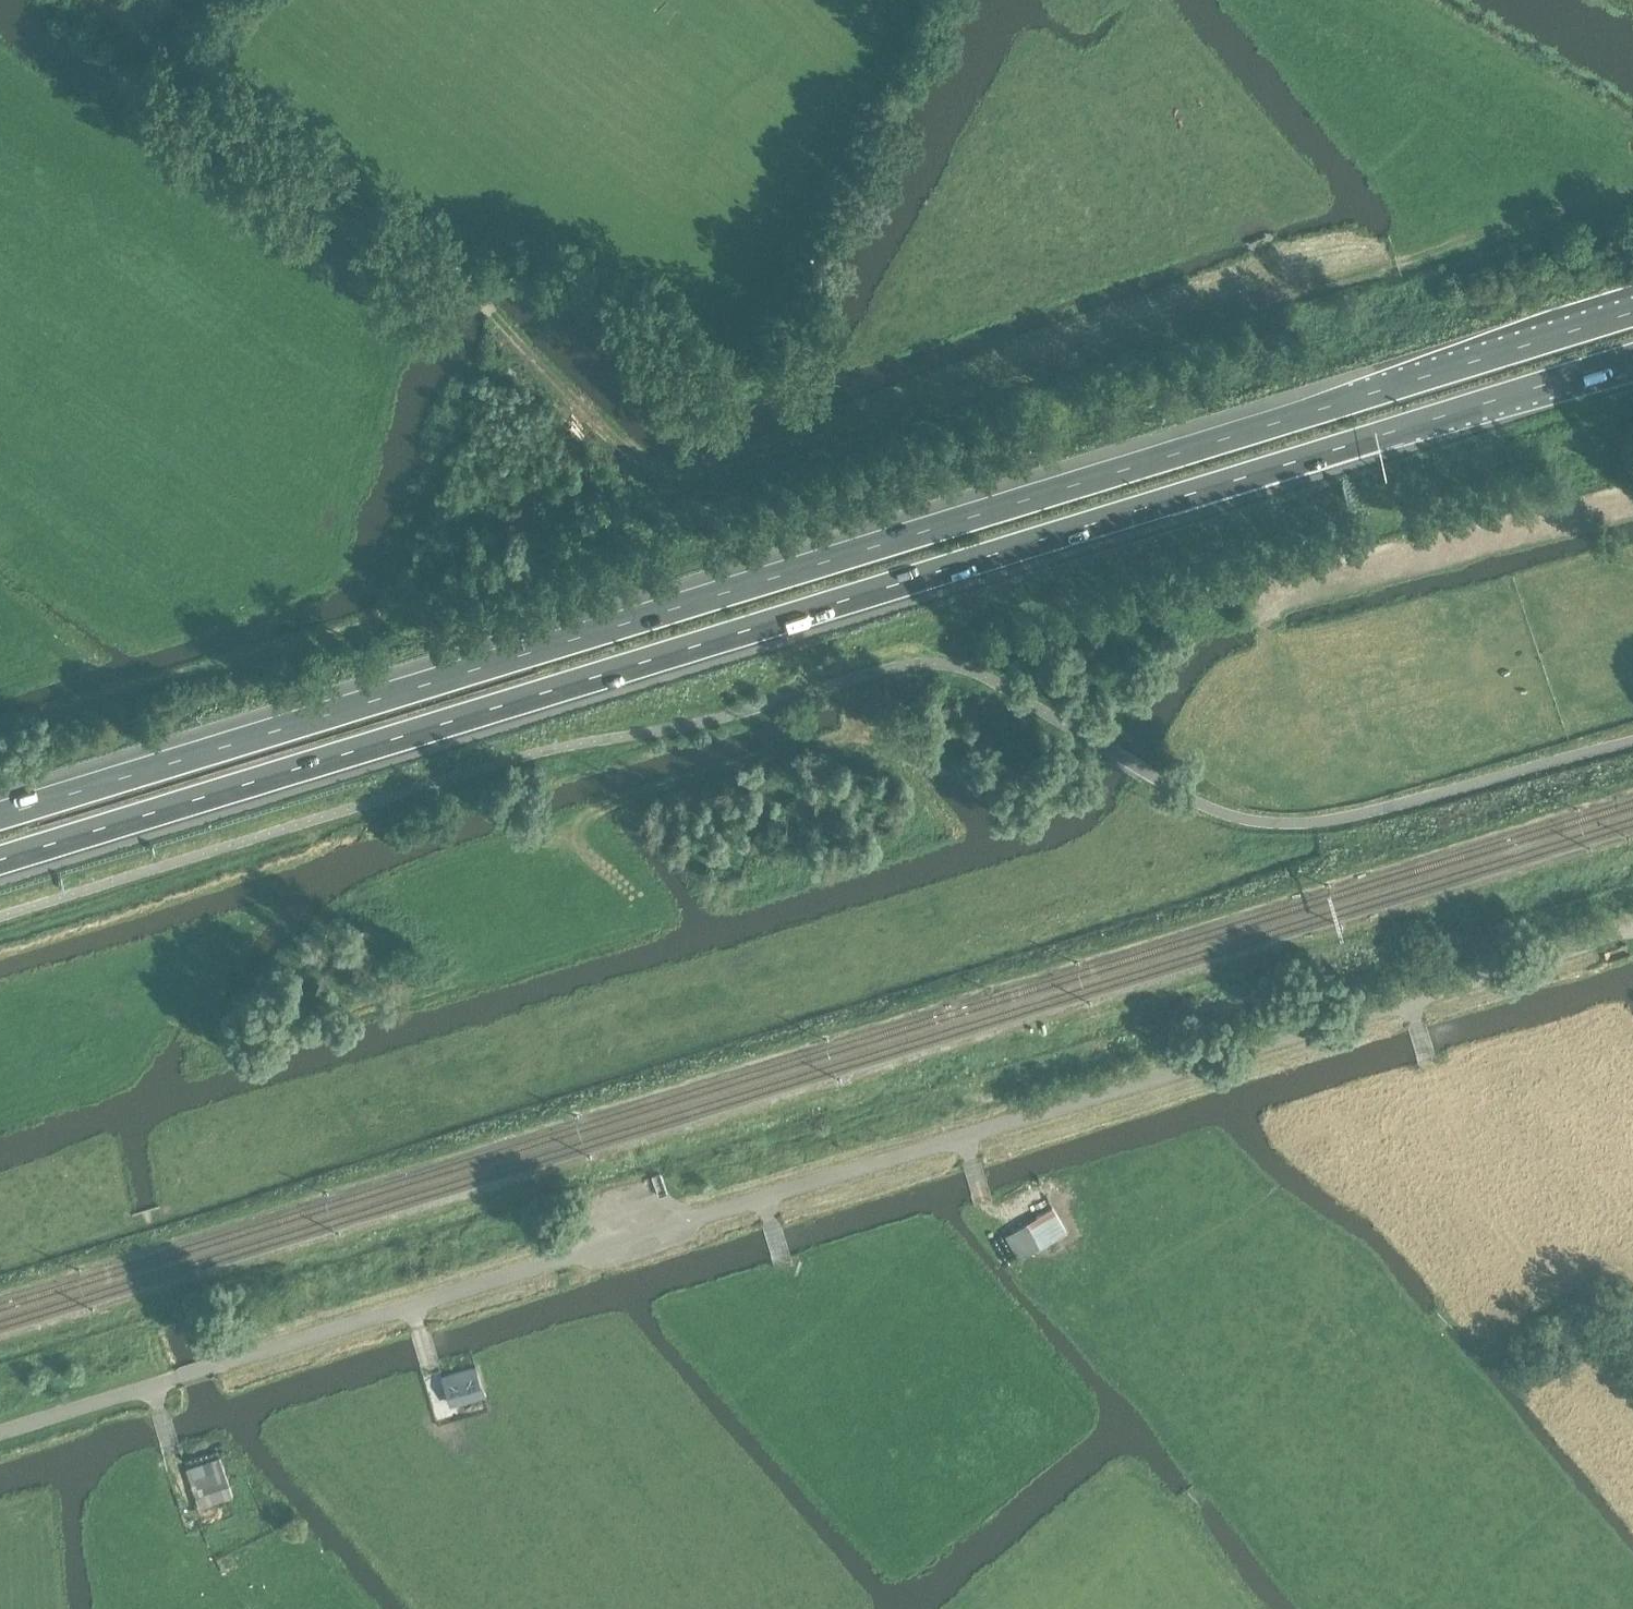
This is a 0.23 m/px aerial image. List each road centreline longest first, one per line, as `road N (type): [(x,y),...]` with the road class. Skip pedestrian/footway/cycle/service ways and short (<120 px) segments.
road 1 (motorway): [(0,860),(1632,356)]
road 2 (motorway): [(1632,310),(0,810)]
road 3 (track): [(1427,252),(687,473),(638,454),(511,336),(472,288),(428,264),(124,30)]
road 4 (track): [(1445,1313),(1194,1497),(1059,1608)]
road 5 (track): [(201,1518),(152,1386)]

